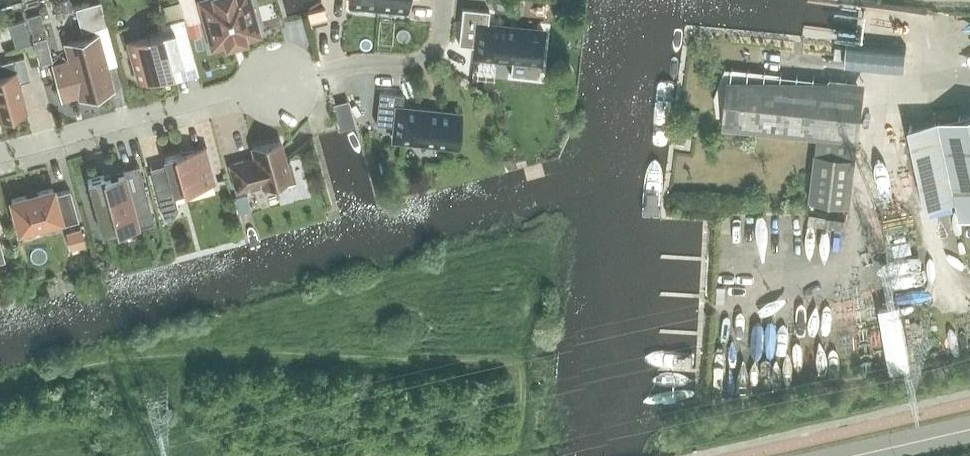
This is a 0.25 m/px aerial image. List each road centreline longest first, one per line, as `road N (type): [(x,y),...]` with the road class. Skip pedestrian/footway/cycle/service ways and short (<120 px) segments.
road 1 (residential): [(0,153),(239,88),(278,85)]

